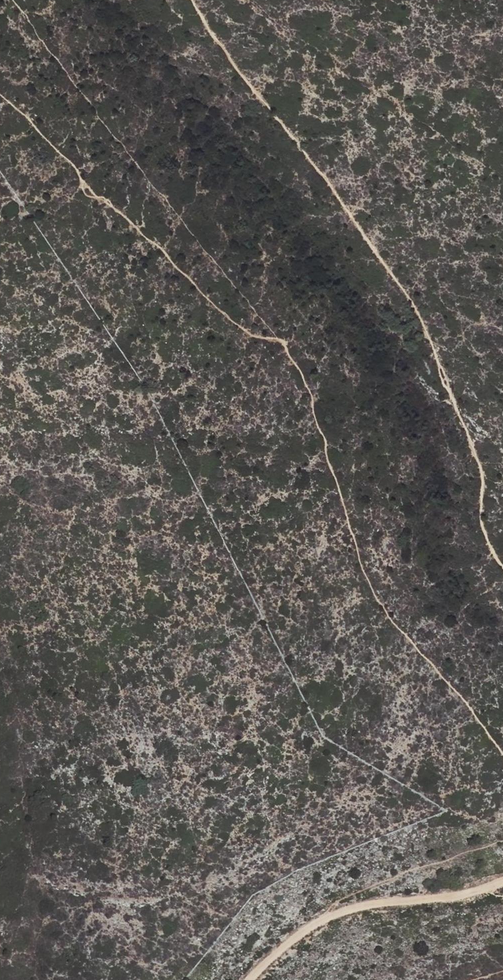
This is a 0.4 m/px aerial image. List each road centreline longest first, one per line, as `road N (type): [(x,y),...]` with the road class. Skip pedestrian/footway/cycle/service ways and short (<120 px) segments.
road 1 (track): [(502,884),(338,914),(249,979)]

